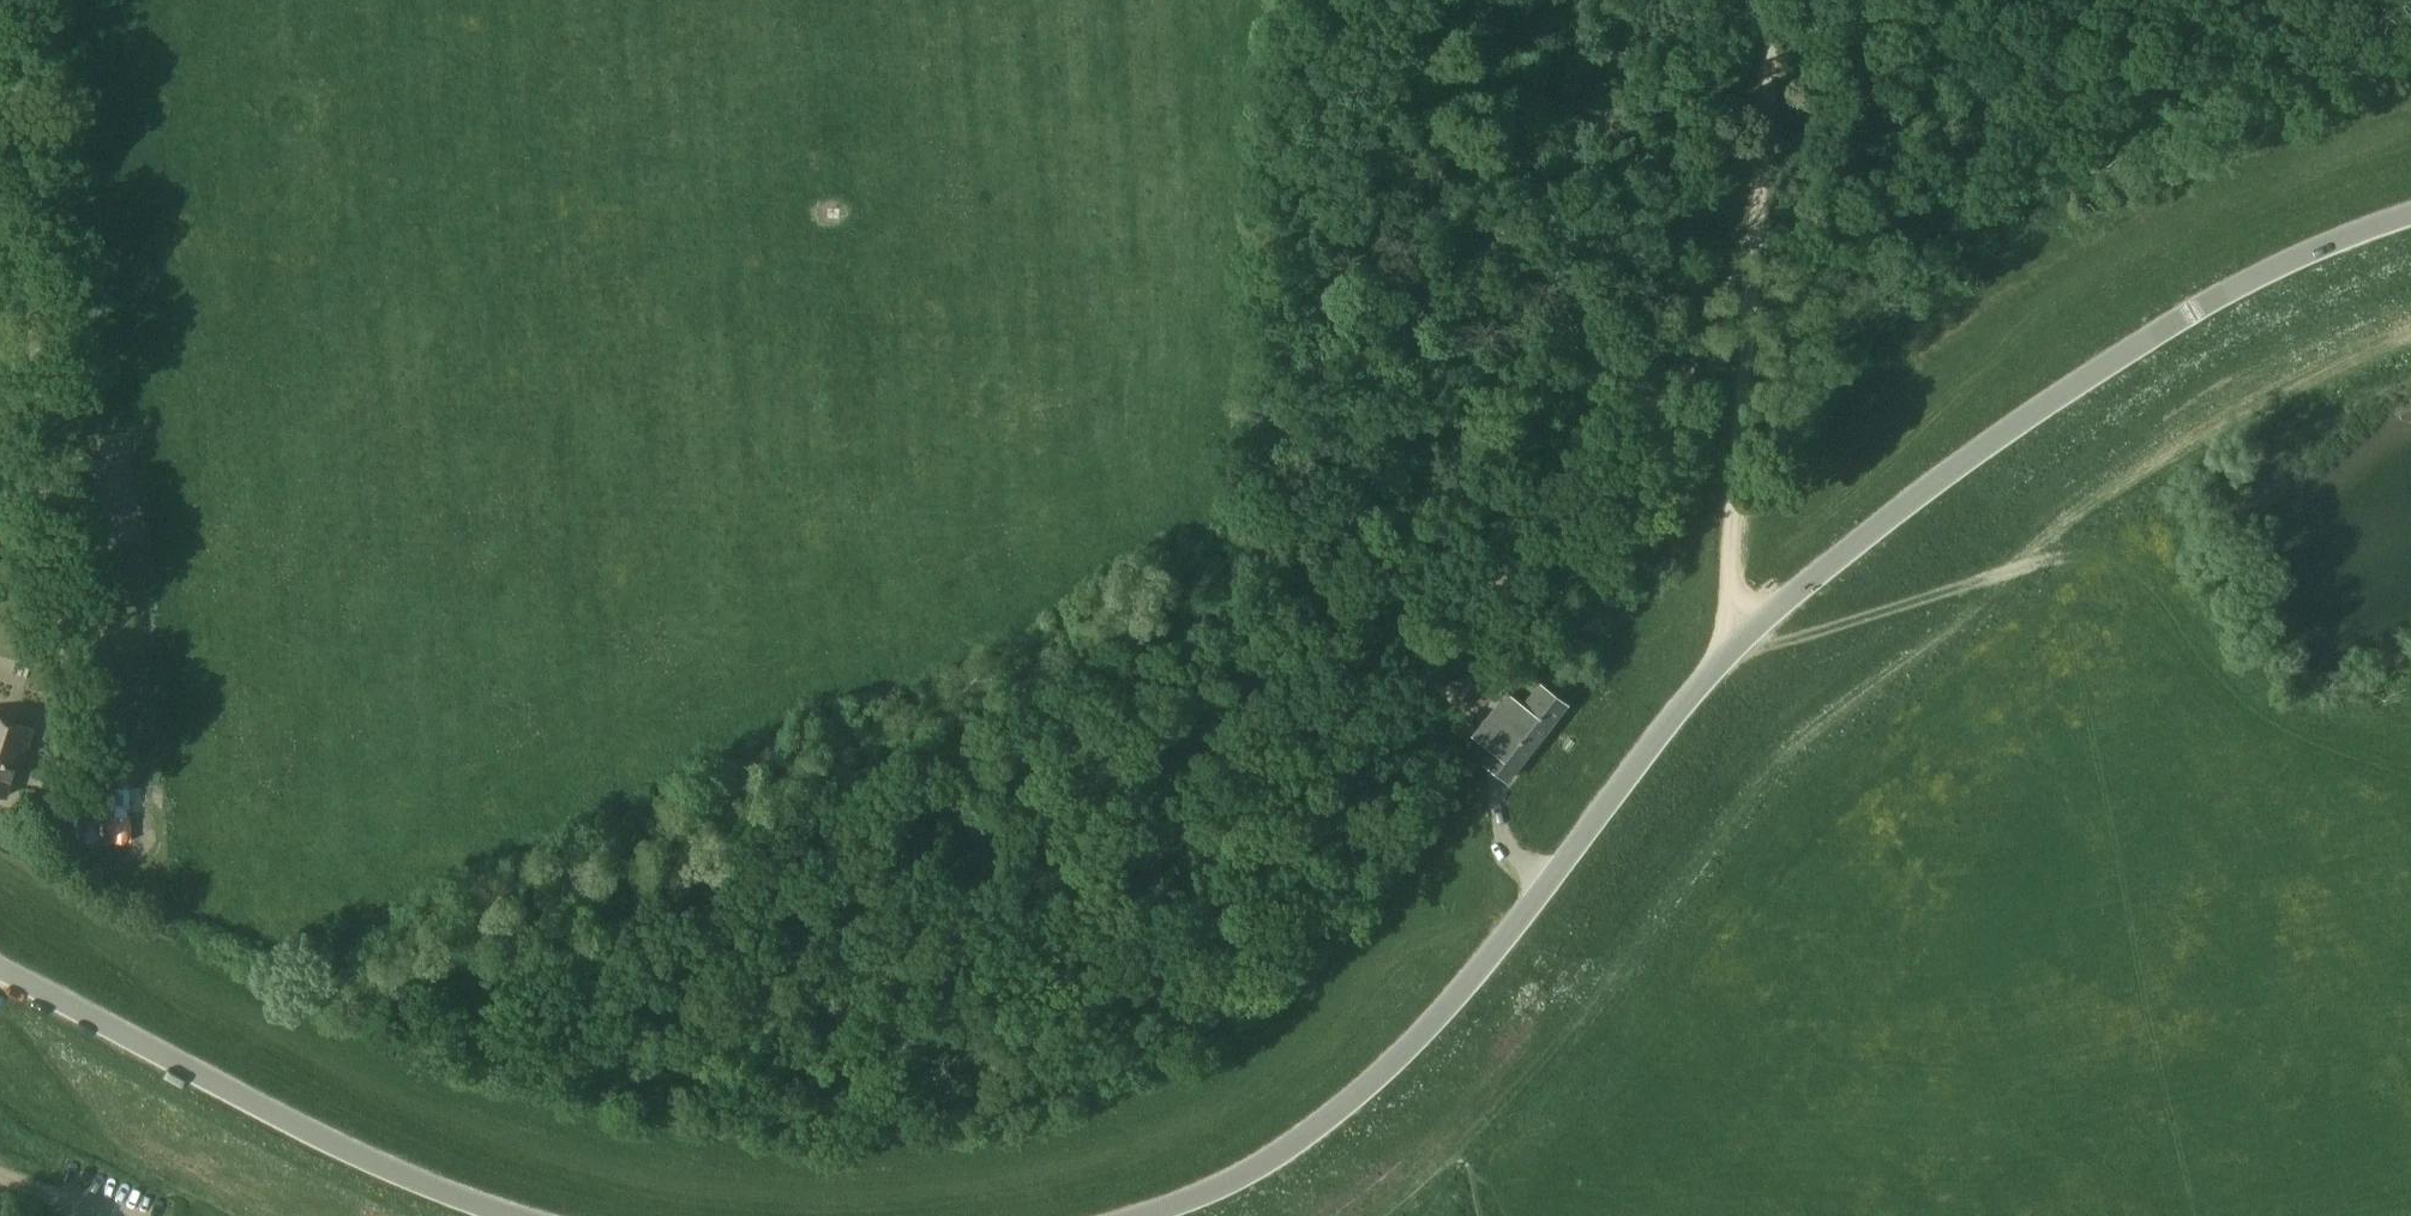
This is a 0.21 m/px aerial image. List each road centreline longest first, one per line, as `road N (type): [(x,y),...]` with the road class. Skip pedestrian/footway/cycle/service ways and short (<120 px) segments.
road 1 (unclassified): [(2410,220),(2159,342),(1884,528),(1724,657),(1432,1027),(1276,1156),(1148,1215)]
road 2 (unclassified): [(512,1215),(348,1152),(0,970)]
road 3 (track): [(22,307),(9,0)]
road 4 (track): [(2016,571),(1724,657)]

